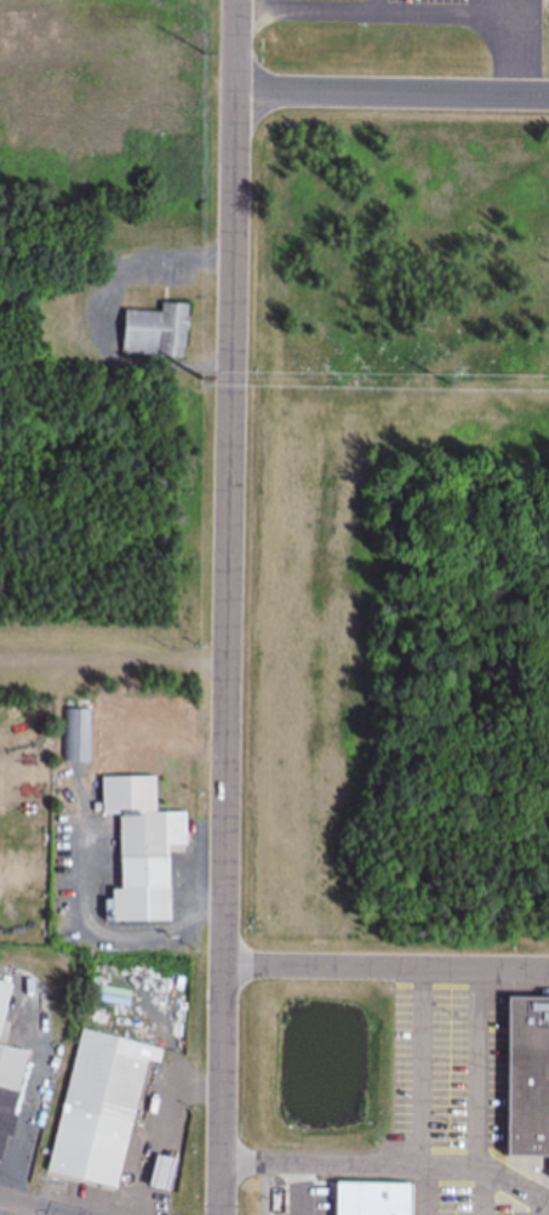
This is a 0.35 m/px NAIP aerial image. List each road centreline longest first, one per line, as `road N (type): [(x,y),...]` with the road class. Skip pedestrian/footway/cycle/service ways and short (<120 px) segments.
road 1 (residential): [(223,1214),(239,0)]
road 2 (residential): [(238,84),(548,89)]

